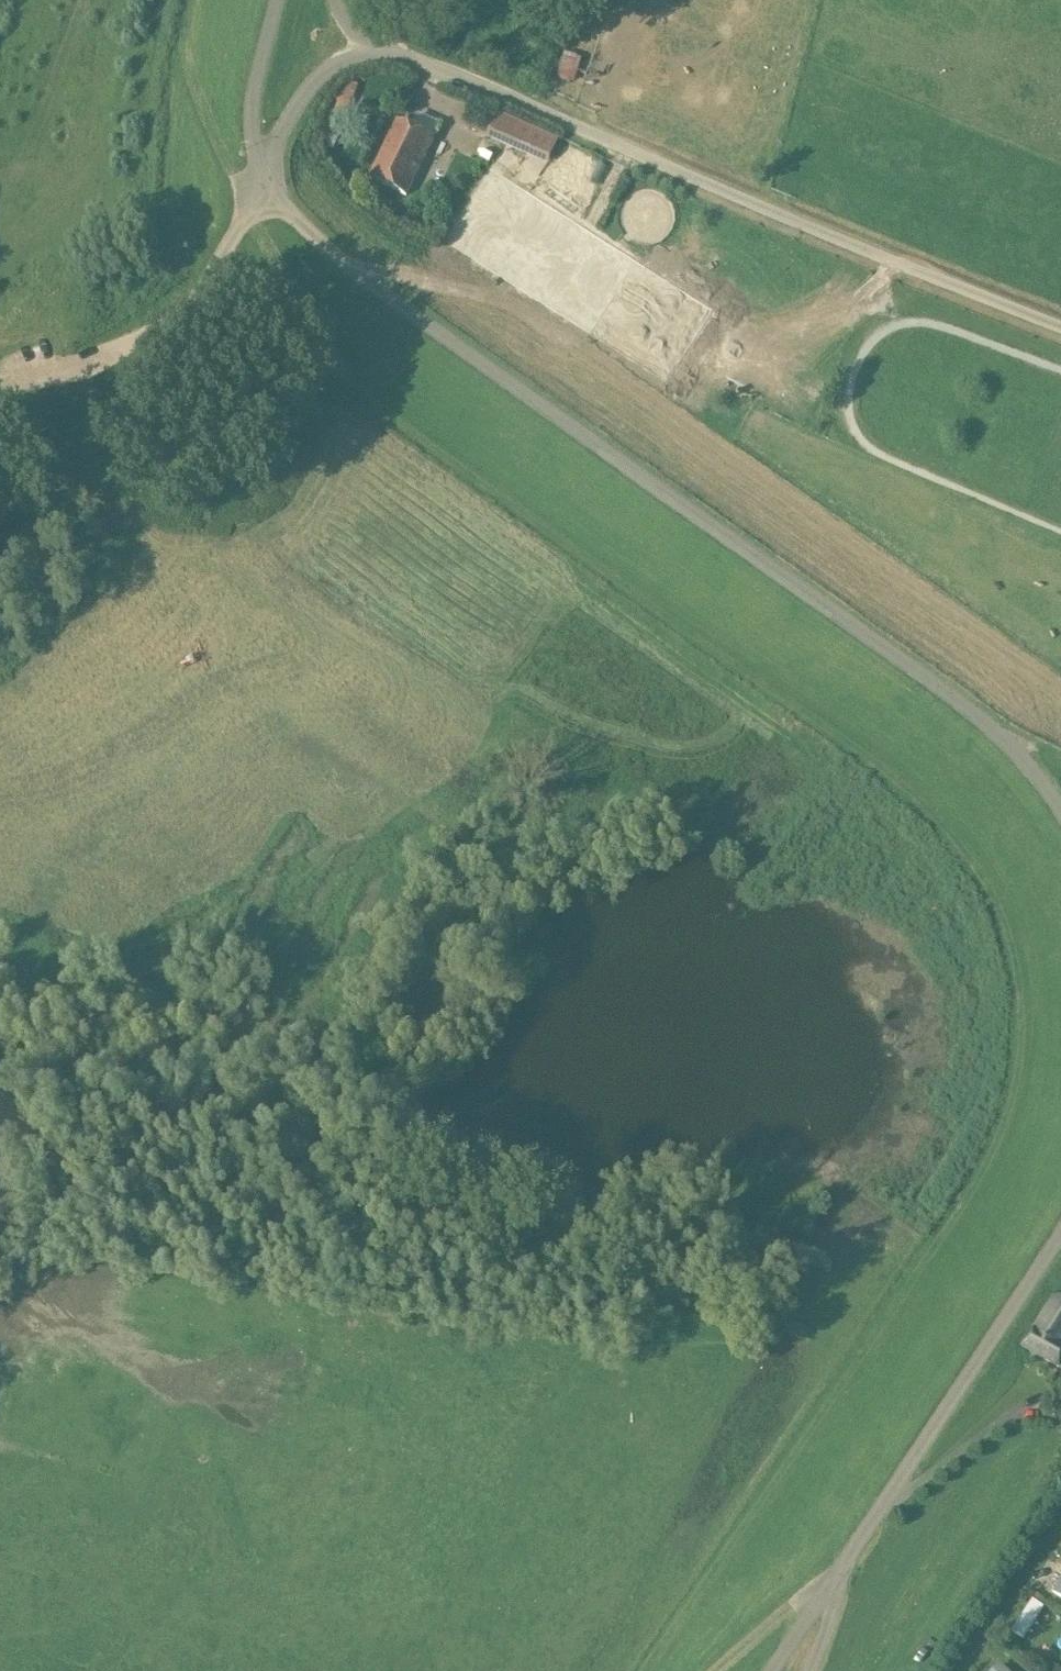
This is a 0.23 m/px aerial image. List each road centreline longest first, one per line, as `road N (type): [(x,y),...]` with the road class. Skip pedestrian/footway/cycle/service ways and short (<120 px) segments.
road 1 (unclassified): [(1060,813),(1000,737),(947,692),(370,282),(291,213),(261,163)]
road 2 (unclassified): [(366,47),(555,116),(1060,325)]
road 3 (unclassified): [(777,1670),(1060,1233)]
road 4 (unclassified): [(101,360),(165,321),(199,290),(239,225),(261,163)]
road 5 (unclassified): [(261,163),(253,101),(277,0)]
road 6 (unclassified): [(261,163),(314,83),(366,47)]

